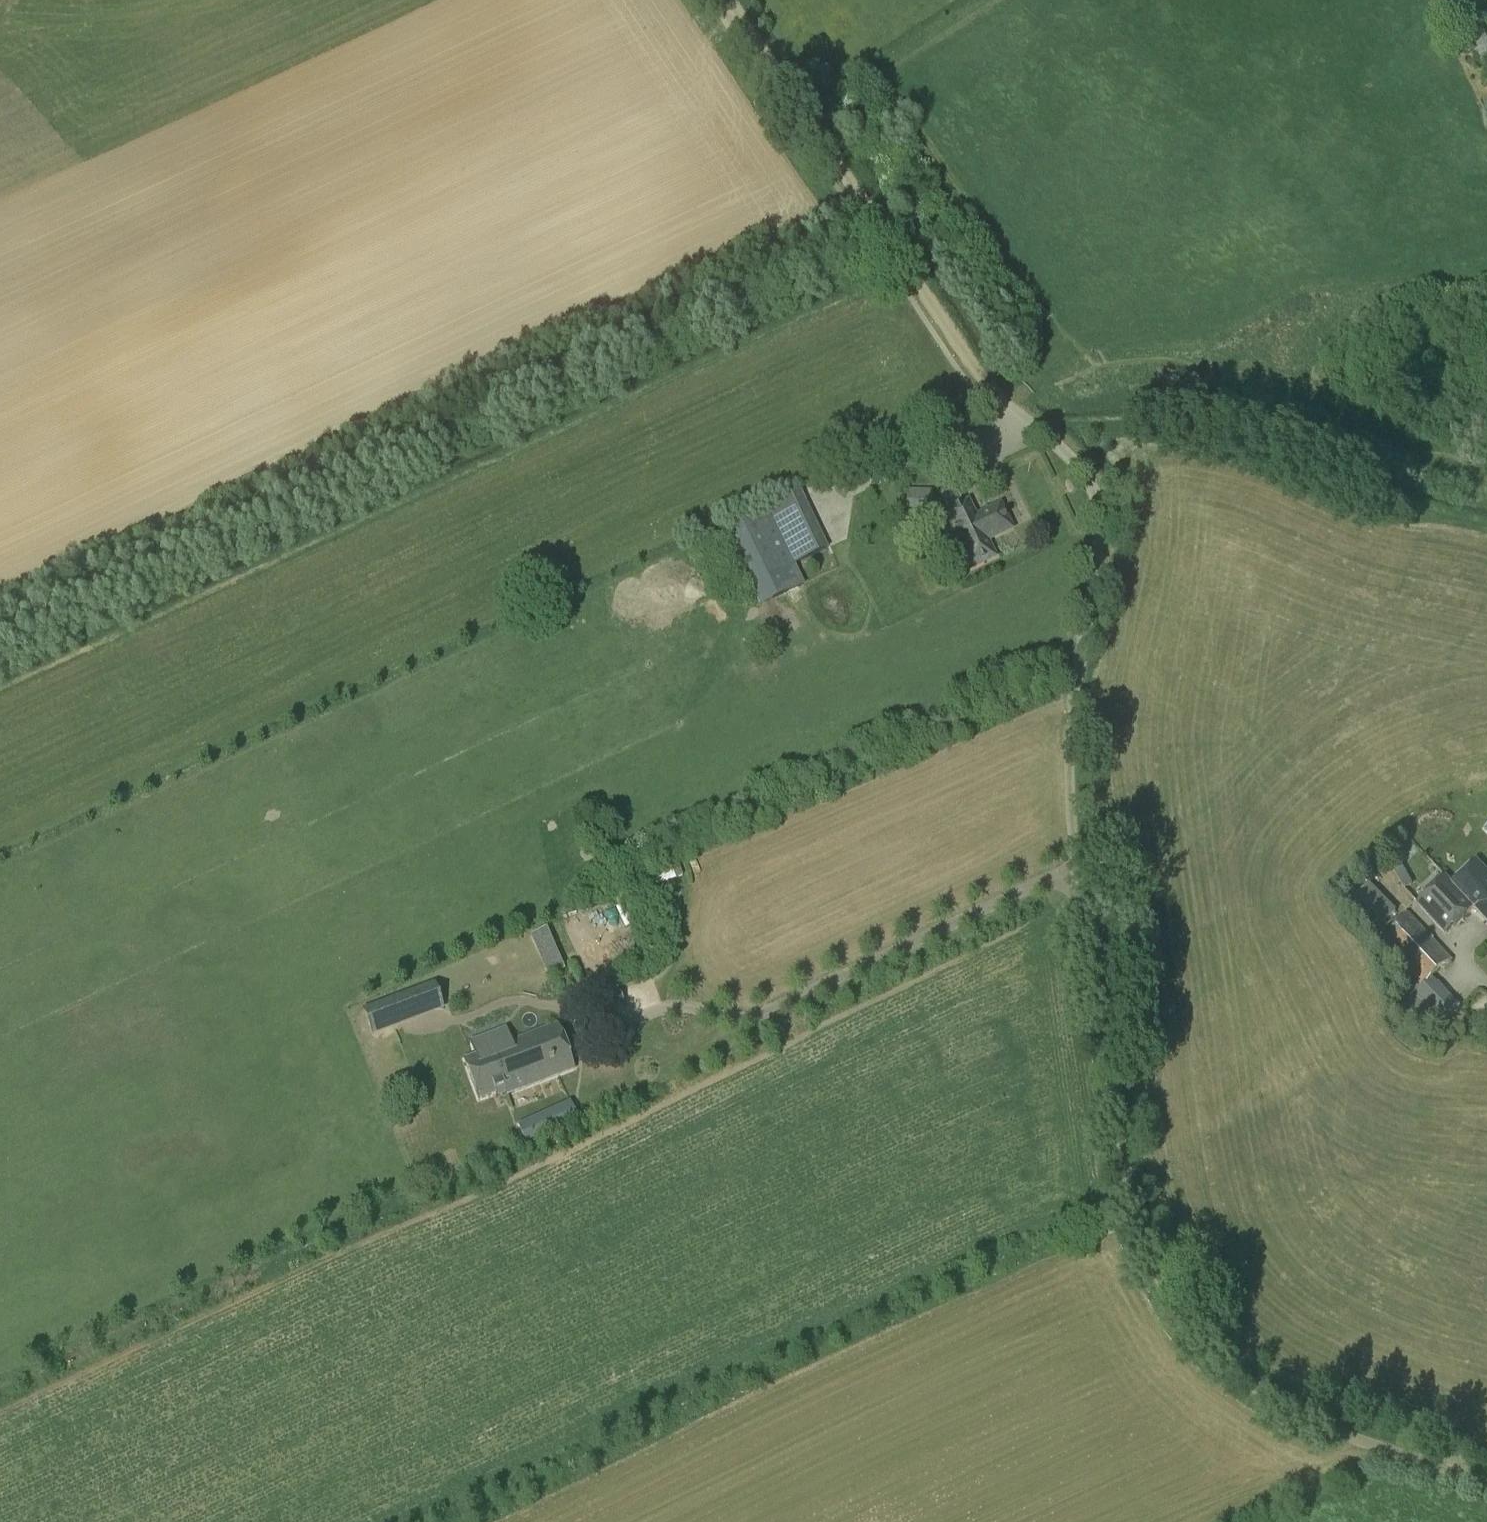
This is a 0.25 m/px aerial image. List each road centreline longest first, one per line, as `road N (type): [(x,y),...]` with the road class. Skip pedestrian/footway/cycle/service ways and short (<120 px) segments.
road 1 (unclassified): [(1486,1483),(1270,1401),(1198,1337),(1159,1279),(1126,1184),(1072,837),(1071,732),(1099,518),(1088,479),(1008,408)]
road 2 (unclassified): [(726,0),(978,377),(1008,408)]

